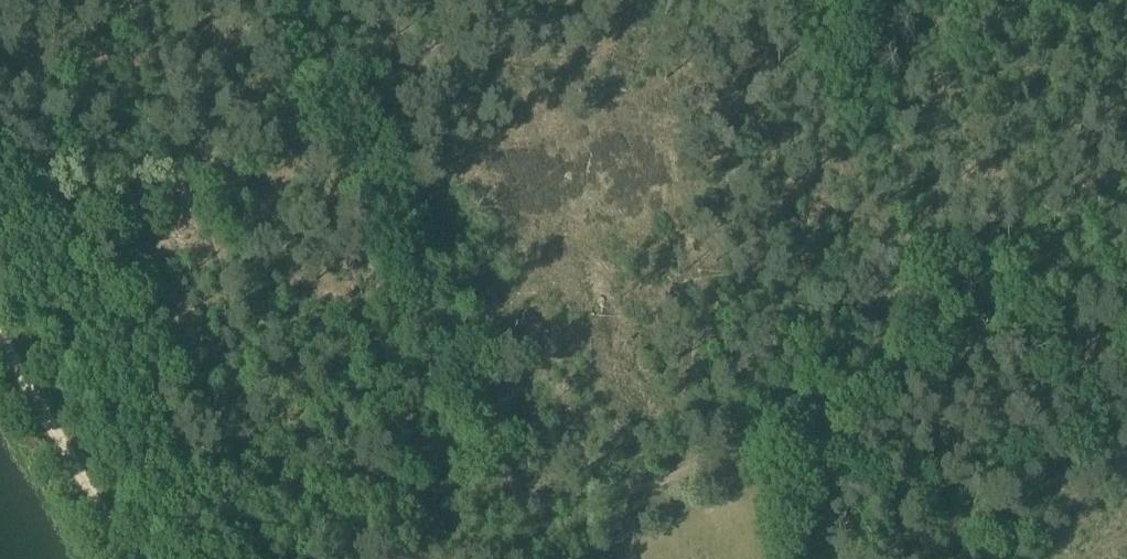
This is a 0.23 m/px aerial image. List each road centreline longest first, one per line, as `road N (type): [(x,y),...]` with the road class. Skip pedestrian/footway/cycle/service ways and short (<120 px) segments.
road 1 (track): [(130,558),(0,342)]

